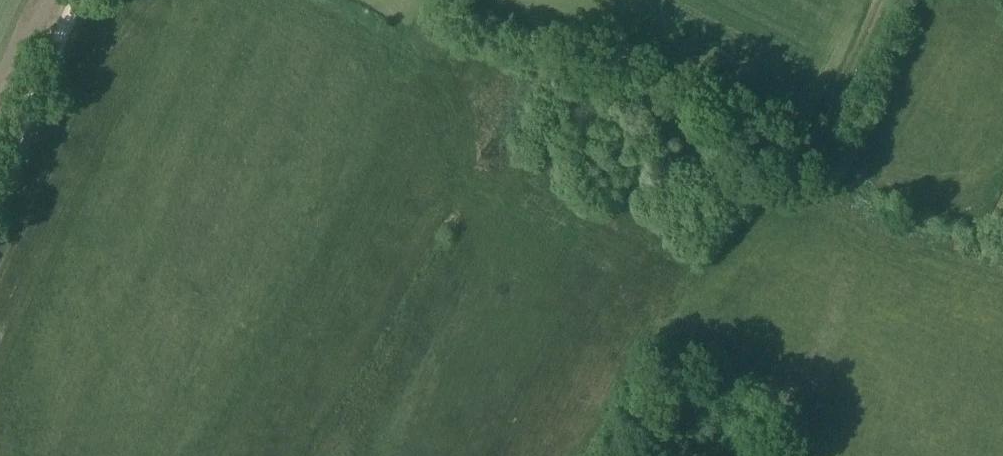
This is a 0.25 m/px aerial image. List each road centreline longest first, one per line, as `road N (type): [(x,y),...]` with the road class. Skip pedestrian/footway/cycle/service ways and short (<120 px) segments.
road 1 (track): [(0,166),(75,0)]

